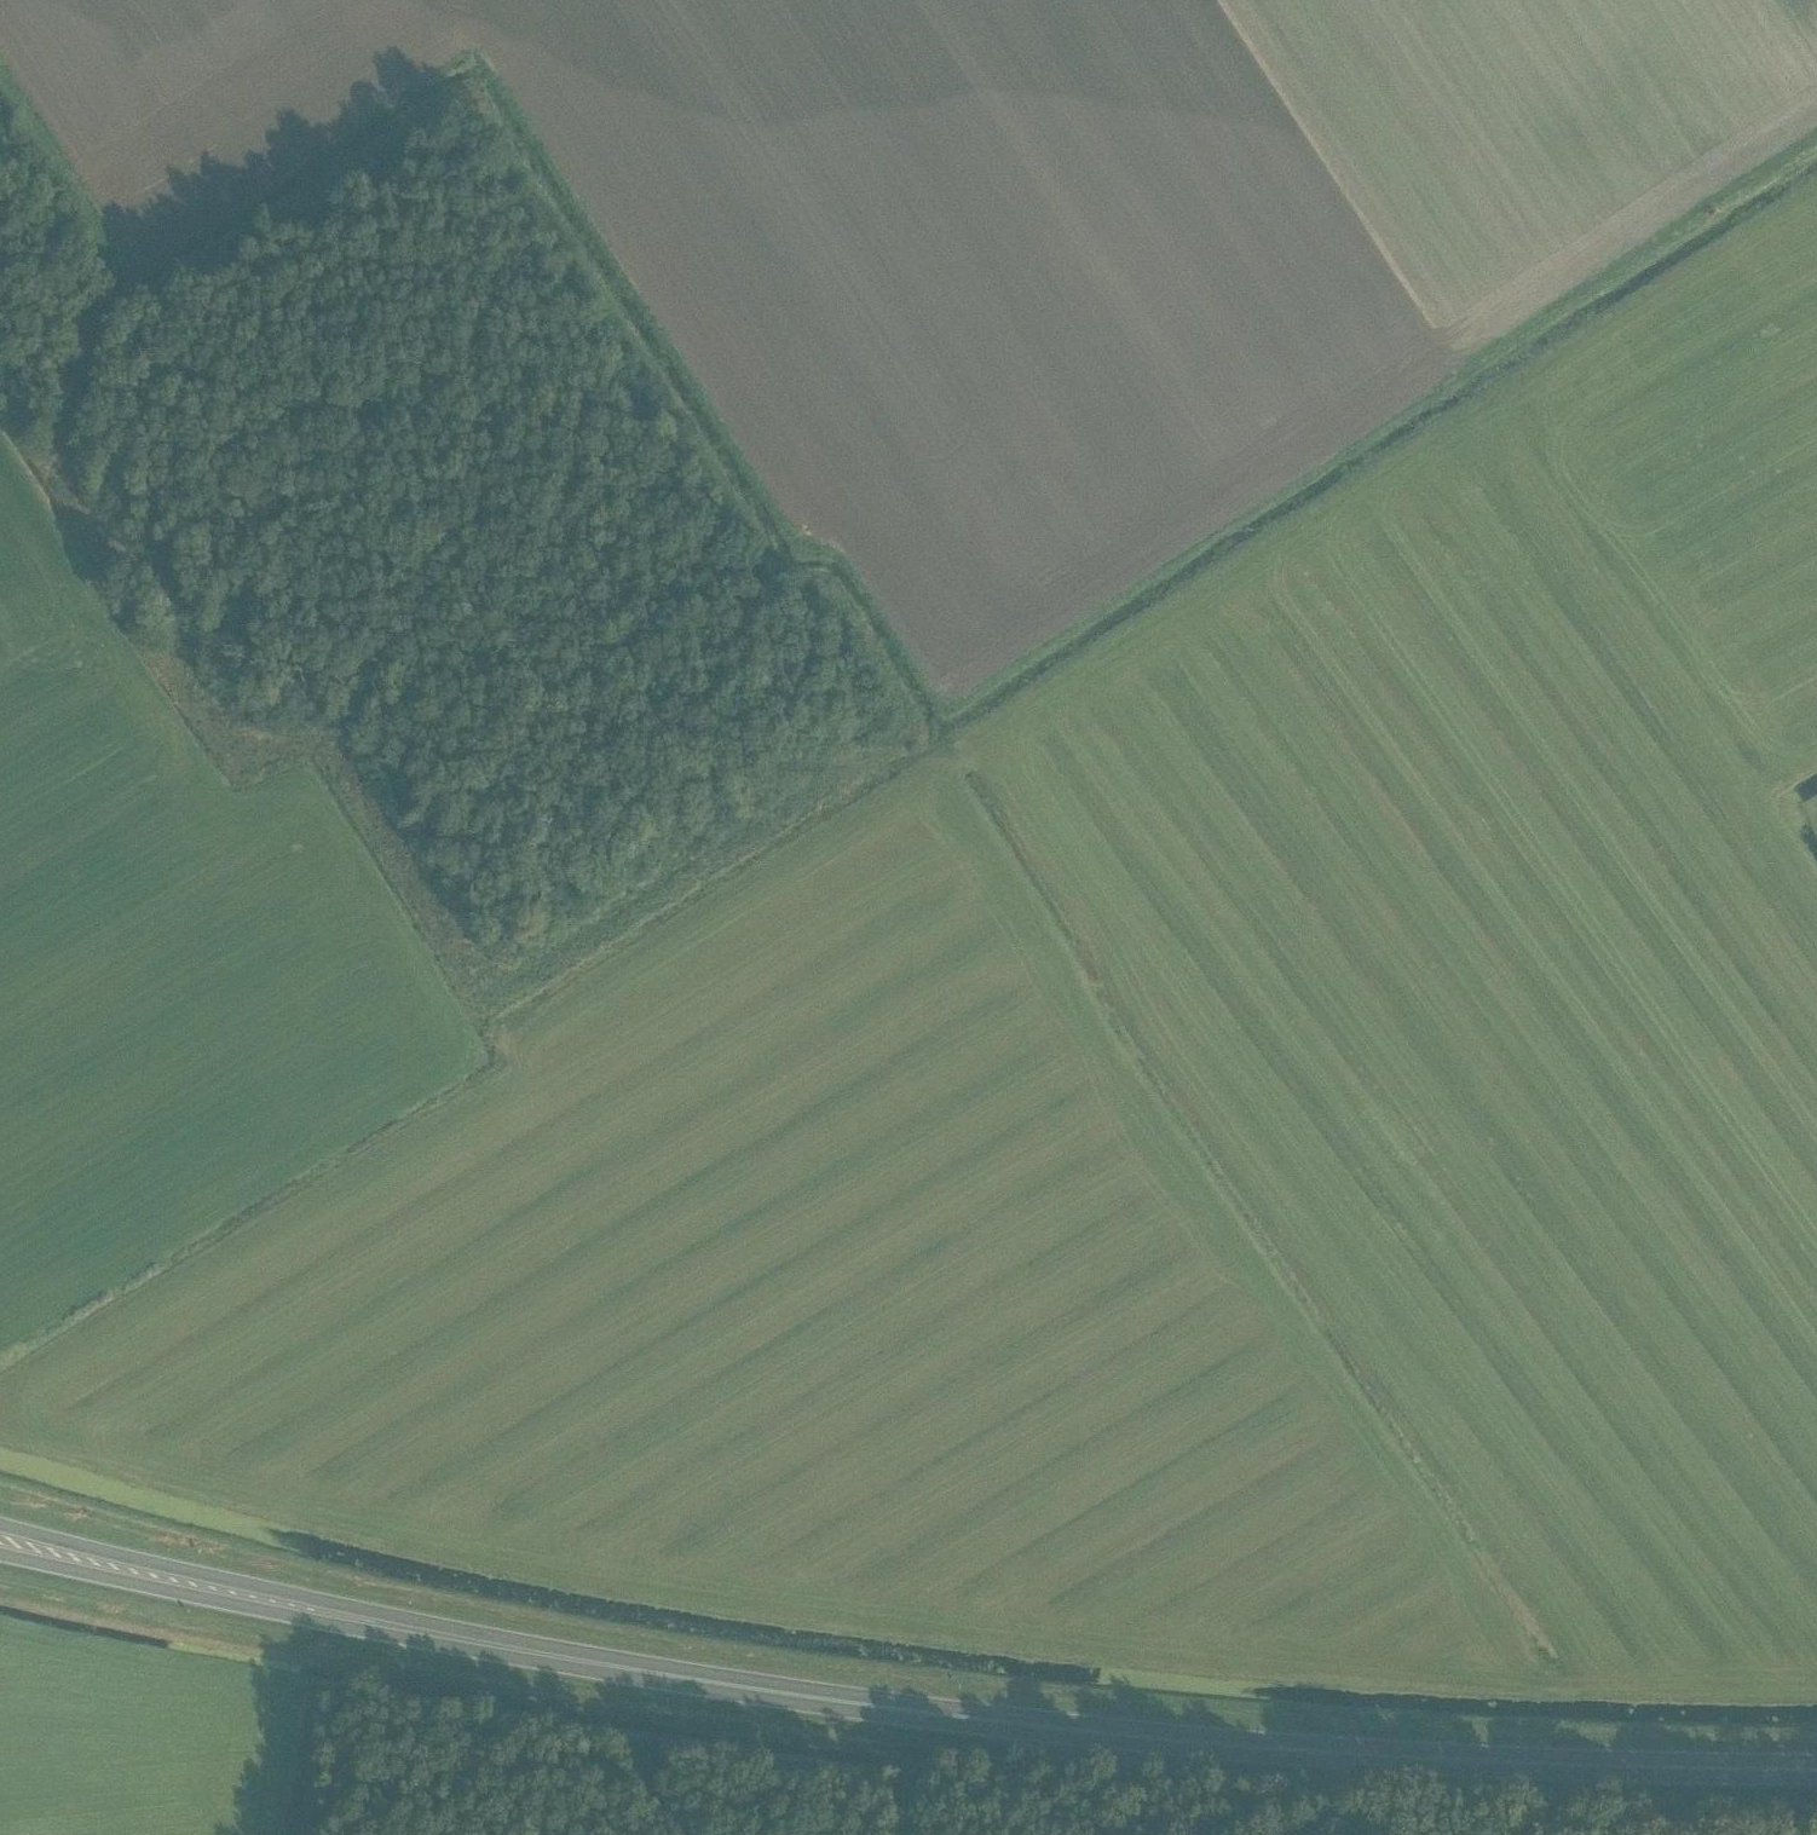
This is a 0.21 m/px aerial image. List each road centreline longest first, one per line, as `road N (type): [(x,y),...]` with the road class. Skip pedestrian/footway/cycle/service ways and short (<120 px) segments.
road 1 (trunk): [(1816,1770),(1487,1762),(1107,1733),(723,1685),(395,1627)]
road 2 (trunk): [(395,1627),(377,1612),(0,1525)]
road 3 (trunk): [(0,1555),(373,1632),(395,1627)]

